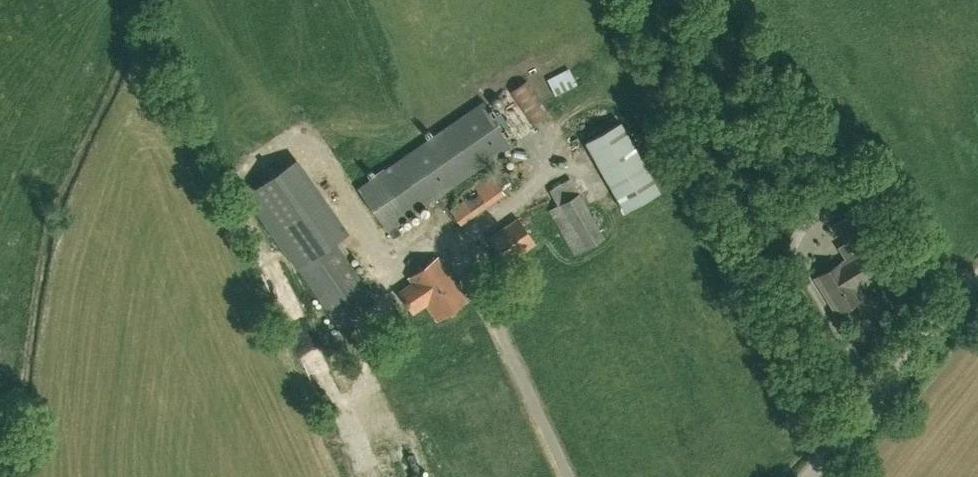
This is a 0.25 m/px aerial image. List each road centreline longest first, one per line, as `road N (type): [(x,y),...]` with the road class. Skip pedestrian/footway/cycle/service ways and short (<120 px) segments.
road 1 (unclassified): [(807,476),(977,276)]

